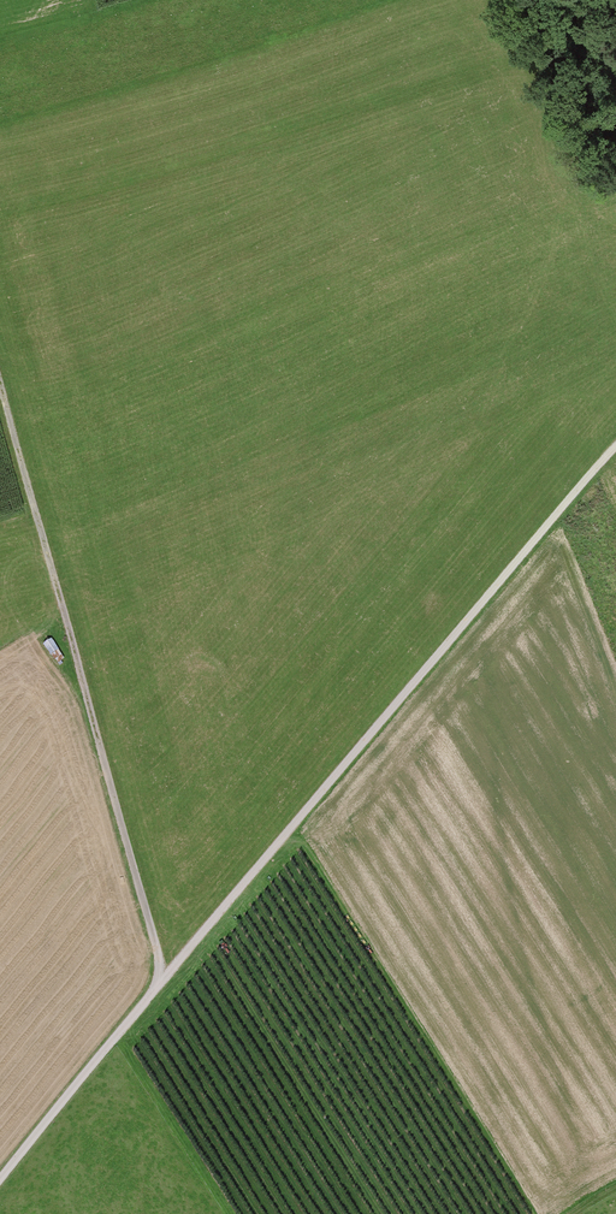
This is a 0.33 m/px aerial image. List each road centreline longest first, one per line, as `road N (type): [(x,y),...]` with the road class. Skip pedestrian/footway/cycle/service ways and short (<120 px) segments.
road 1 (track): [(0,1180),(615,445)]
road 2 (track): [(0,379),(164,980)]

